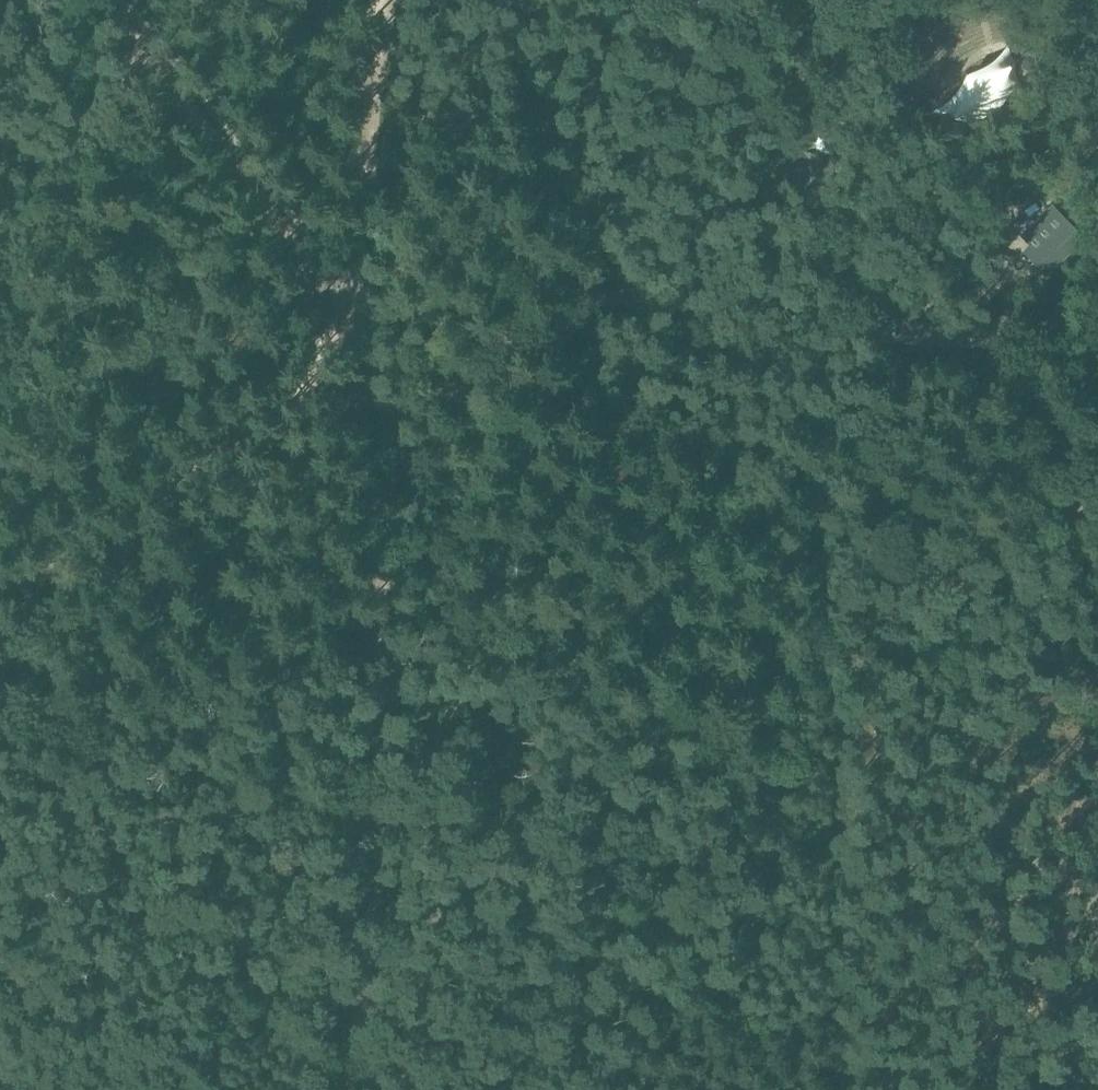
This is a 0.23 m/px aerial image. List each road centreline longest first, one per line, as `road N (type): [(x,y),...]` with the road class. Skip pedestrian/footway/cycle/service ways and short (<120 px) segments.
road 1 (track): [(389,0),(344,330),(384,434),(391,643),(373,929),(353,1089)]
road 2 (track): [(942,328),(753,331),(619,283),(384,434)]
road 3 (track): [(124,45),(344,330)]
road 4 (track): [(1097,326),(942,328)]

